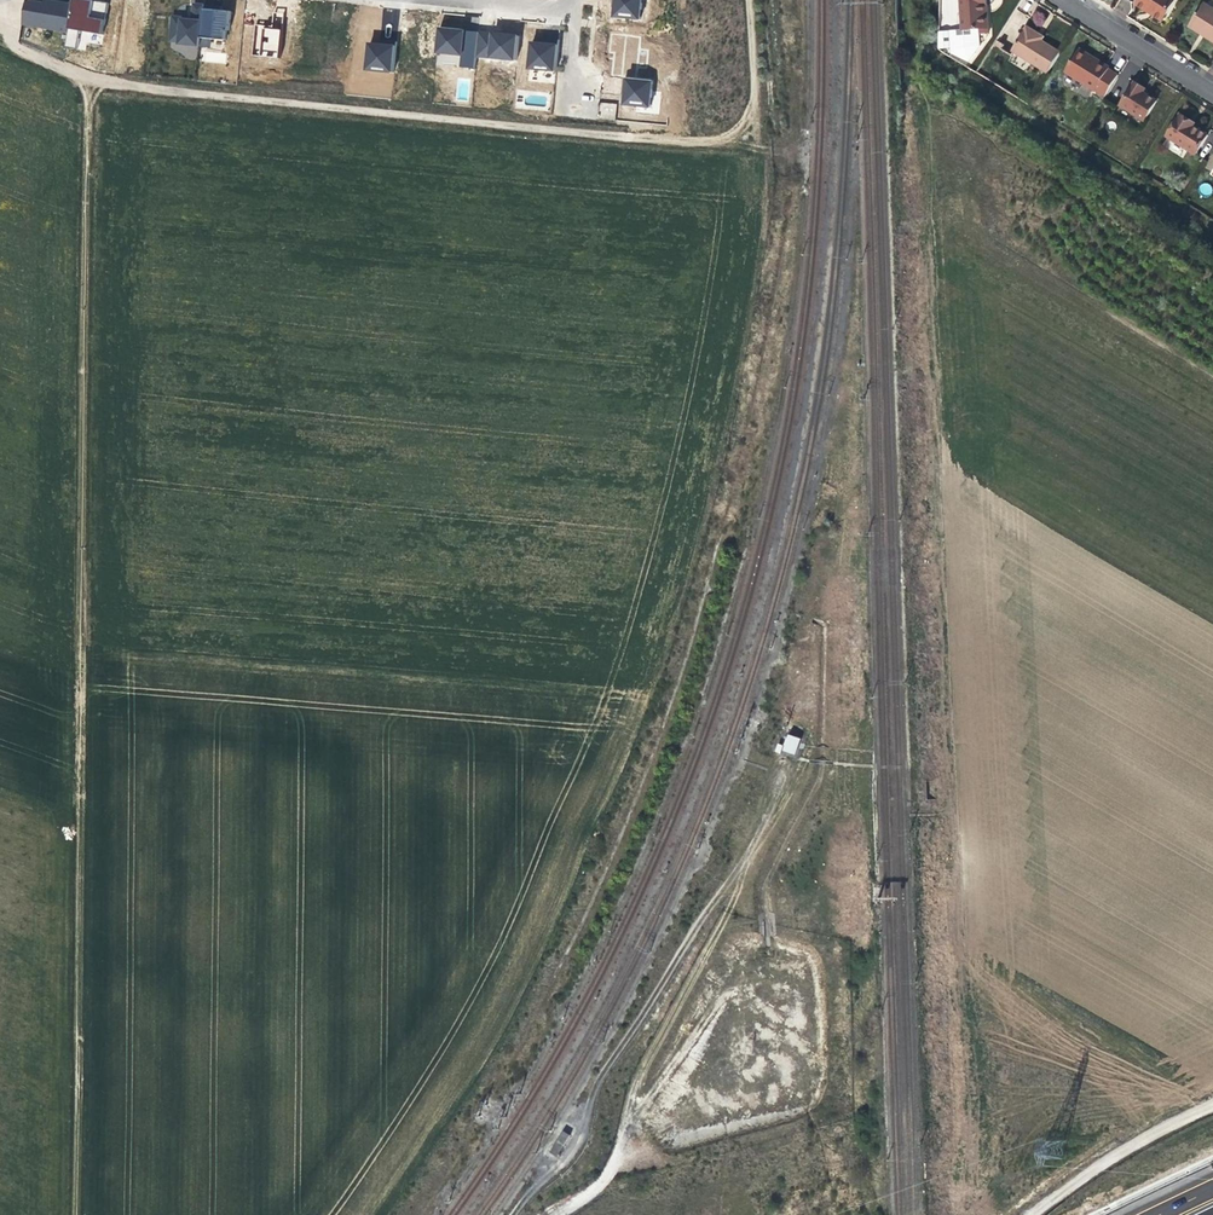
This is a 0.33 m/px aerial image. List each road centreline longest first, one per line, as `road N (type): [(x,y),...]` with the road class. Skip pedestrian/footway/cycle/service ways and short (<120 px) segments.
road 1 (track): [(746,0),(763,152),(751,247),(694,518),(653,658),(494,1019),(352,1214)]
road 2 (track): [(0,1),(9,42),(88,81),(74,1214)]
road 3 (track): [(763,152),(88,81),(0,45)]
road 4 (track): [(555,1214),(612,1166),(642,1065),(717,937),(749,864)]
road 5 (unclassified): [(1037,1214),(1212,1100)]
road 6 (residential): [(1062,0),(1212,94)]

